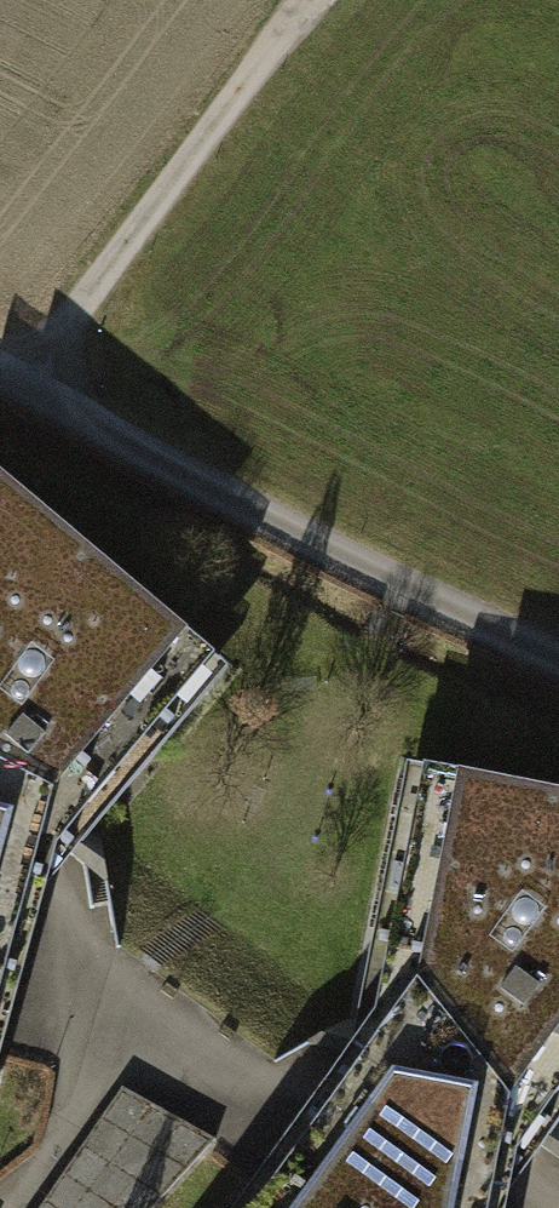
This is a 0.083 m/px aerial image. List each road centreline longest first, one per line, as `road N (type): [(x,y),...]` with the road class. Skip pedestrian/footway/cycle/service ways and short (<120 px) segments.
road 1 (residential): [(0,362),(401,588),(558,655)]
road 2 (track): [(29,376),(309,0)]

